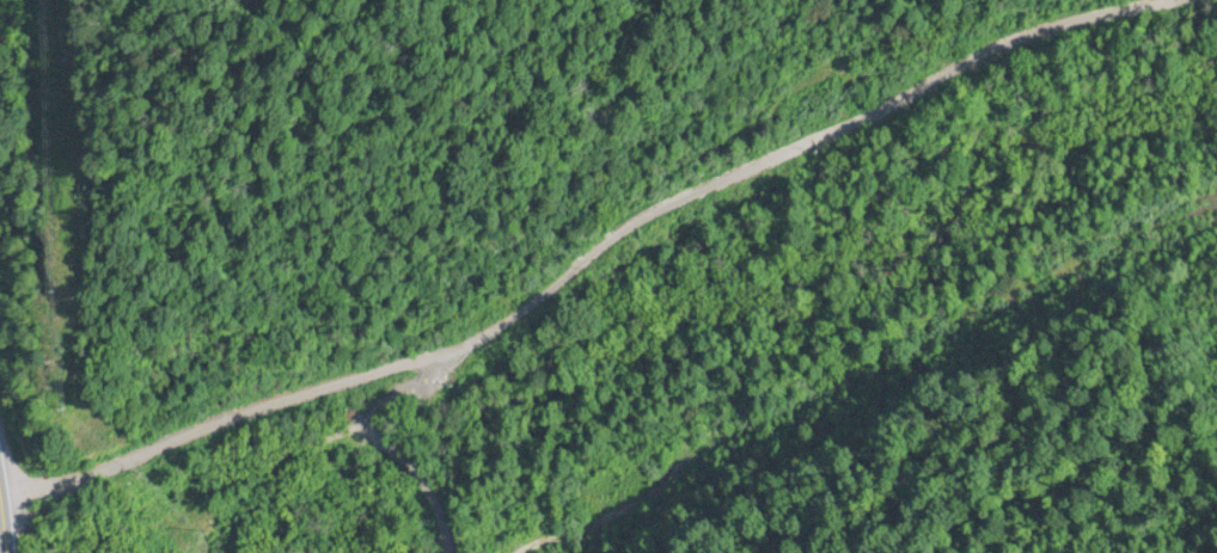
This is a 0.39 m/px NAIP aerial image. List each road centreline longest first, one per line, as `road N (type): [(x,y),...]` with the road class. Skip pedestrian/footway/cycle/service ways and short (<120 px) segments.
road 1 (residential): [(444,357),(493,334),(643,220),(1104,0)]
road 2 (residential): [(444,357),(11,506)]
road 3 (residential): [(448,552),(429,491),(368,441),(362,423),(444,357)]

